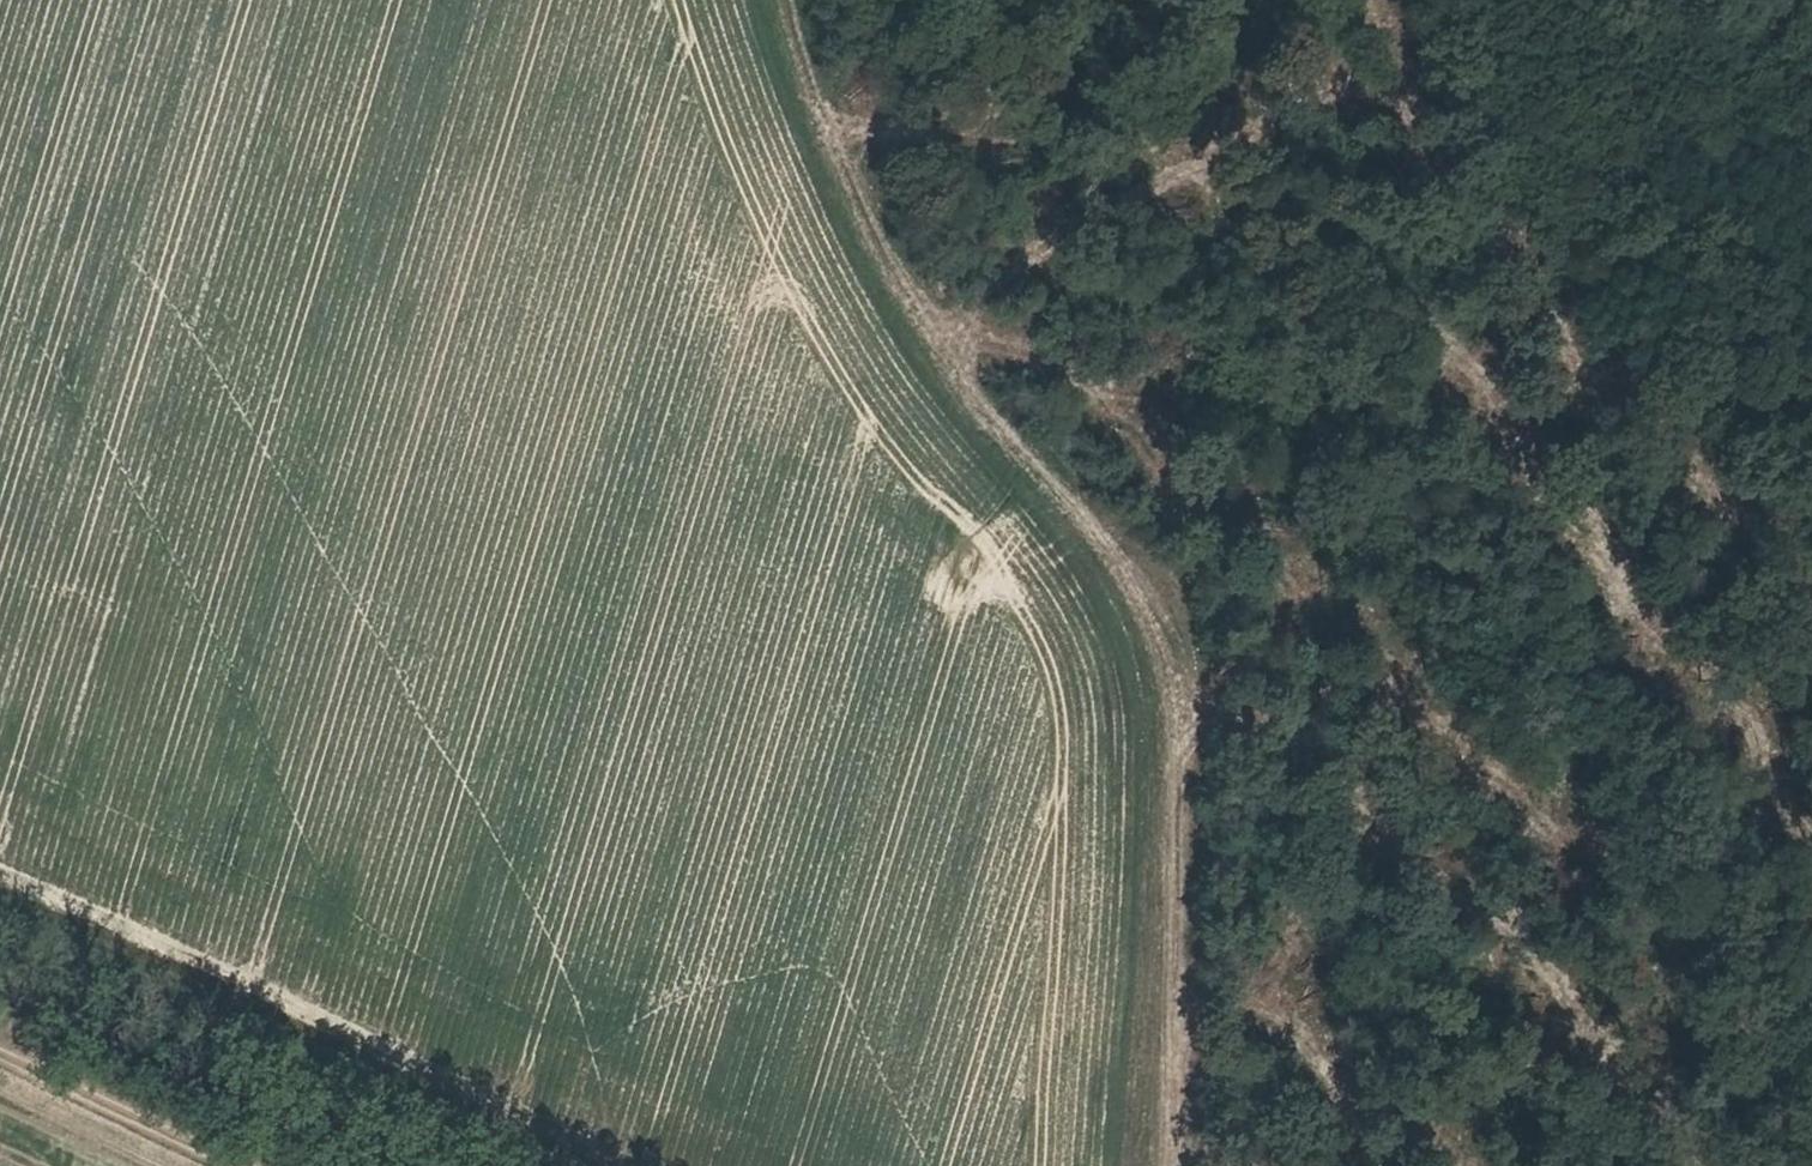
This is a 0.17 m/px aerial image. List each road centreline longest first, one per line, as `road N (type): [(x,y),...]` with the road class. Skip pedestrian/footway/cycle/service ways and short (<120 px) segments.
road 1 (track): [(532,1165),(0,923)]

